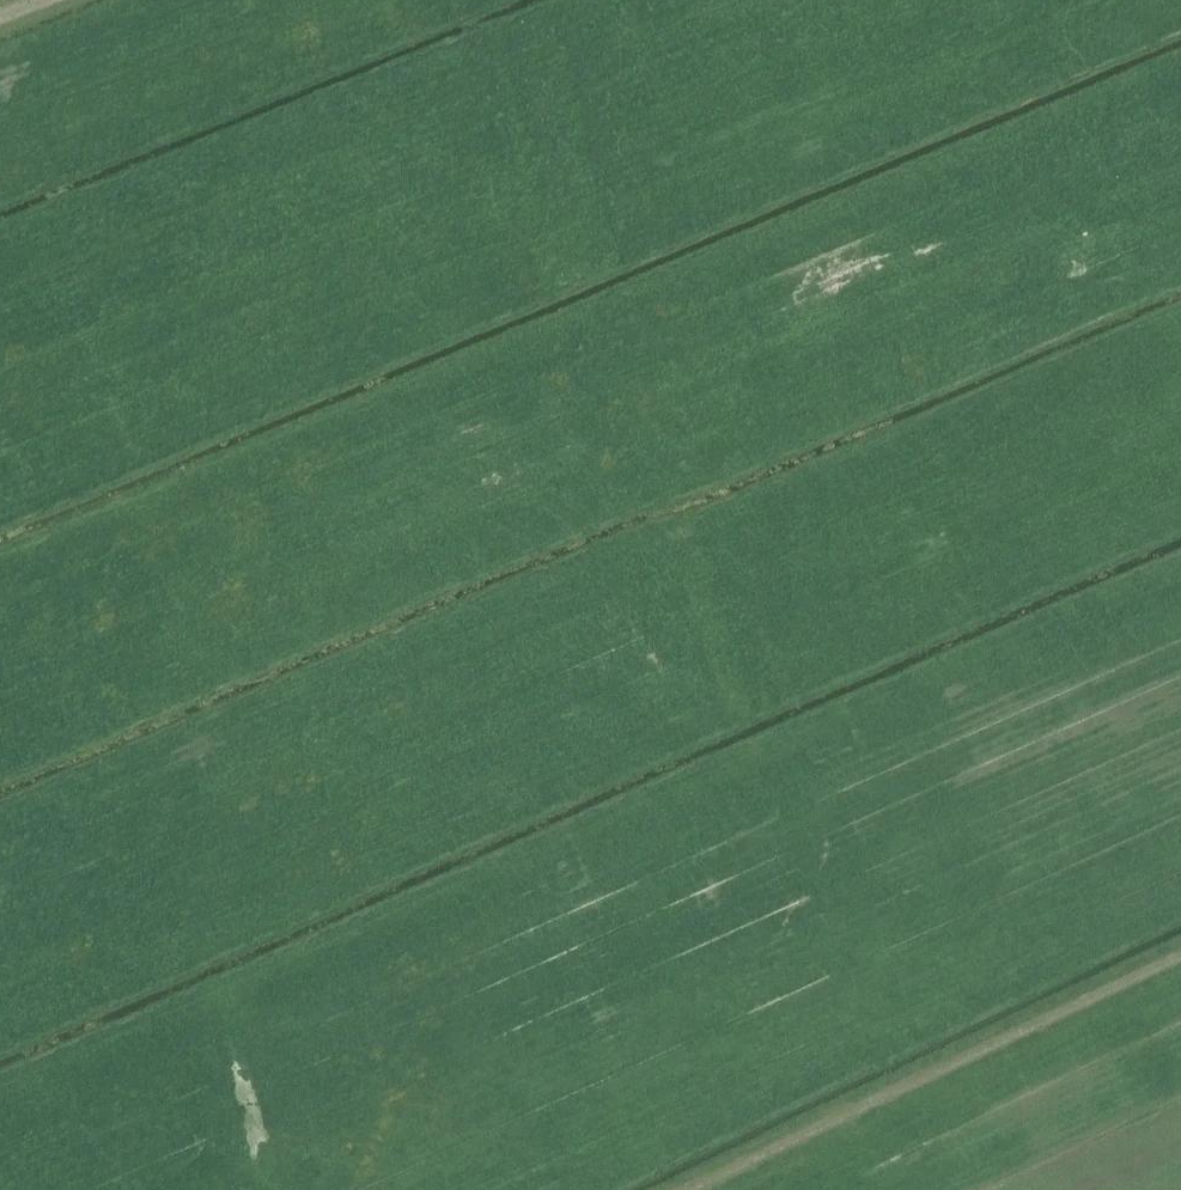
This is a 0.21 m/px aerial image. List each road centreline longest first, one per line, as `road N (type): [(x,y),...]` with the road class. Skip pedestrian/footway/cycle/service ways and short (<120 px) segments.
road 1 (track): [(694,1189),(1180,958)]

